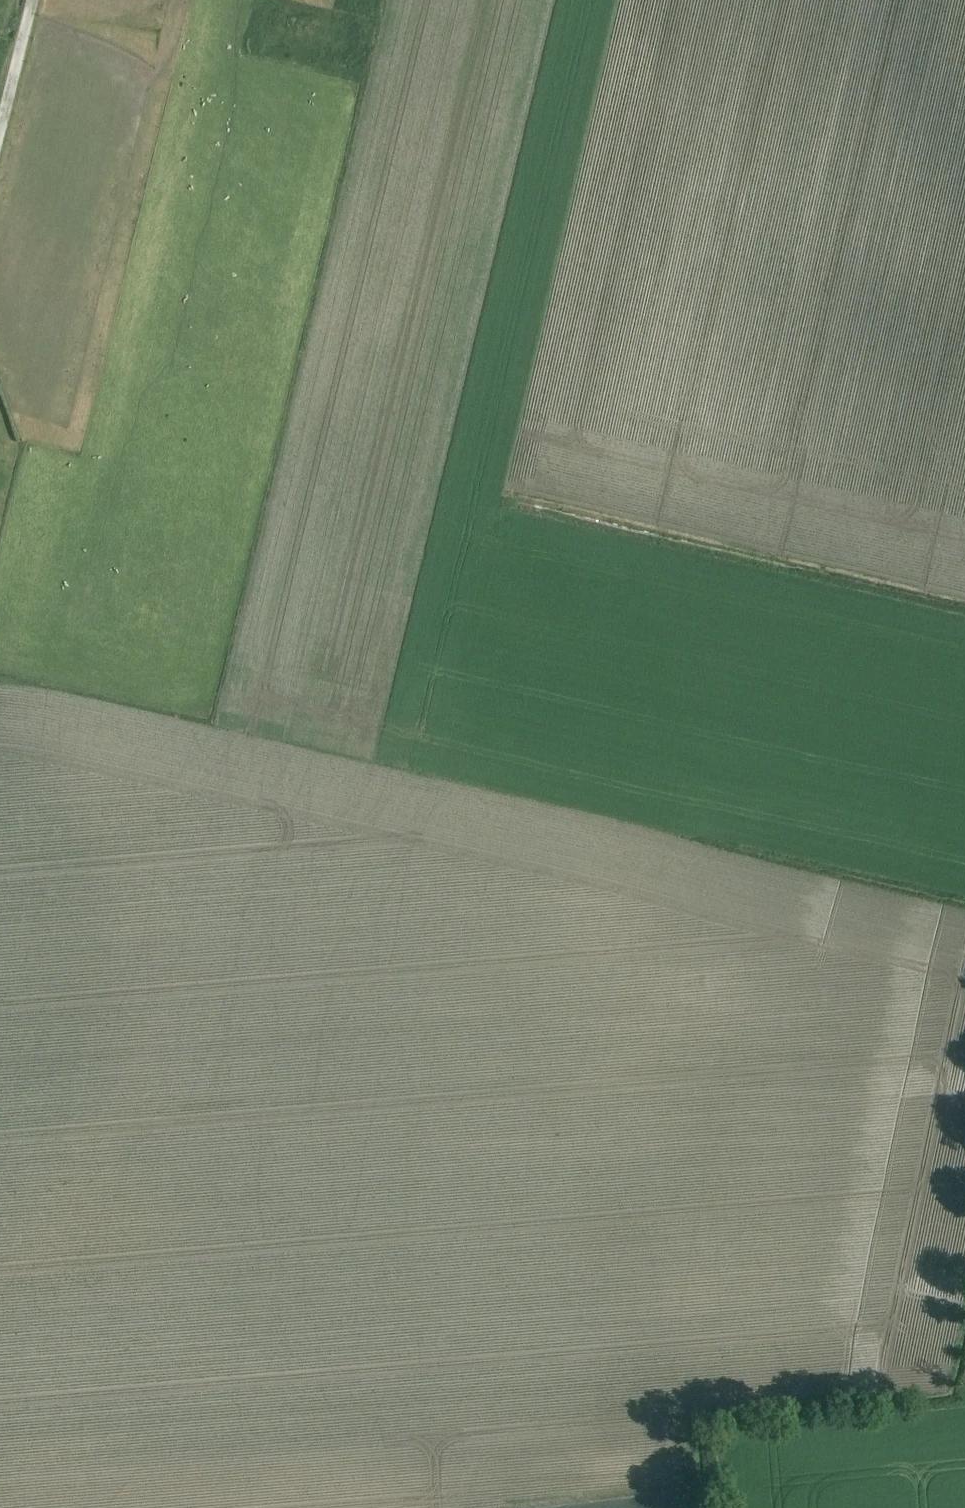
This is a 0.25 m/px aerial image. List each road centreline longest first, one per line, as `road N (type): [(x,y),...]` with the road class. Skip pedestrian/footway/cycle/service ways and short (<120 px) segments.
road 1 (track): [(33,0),(0,134)]

